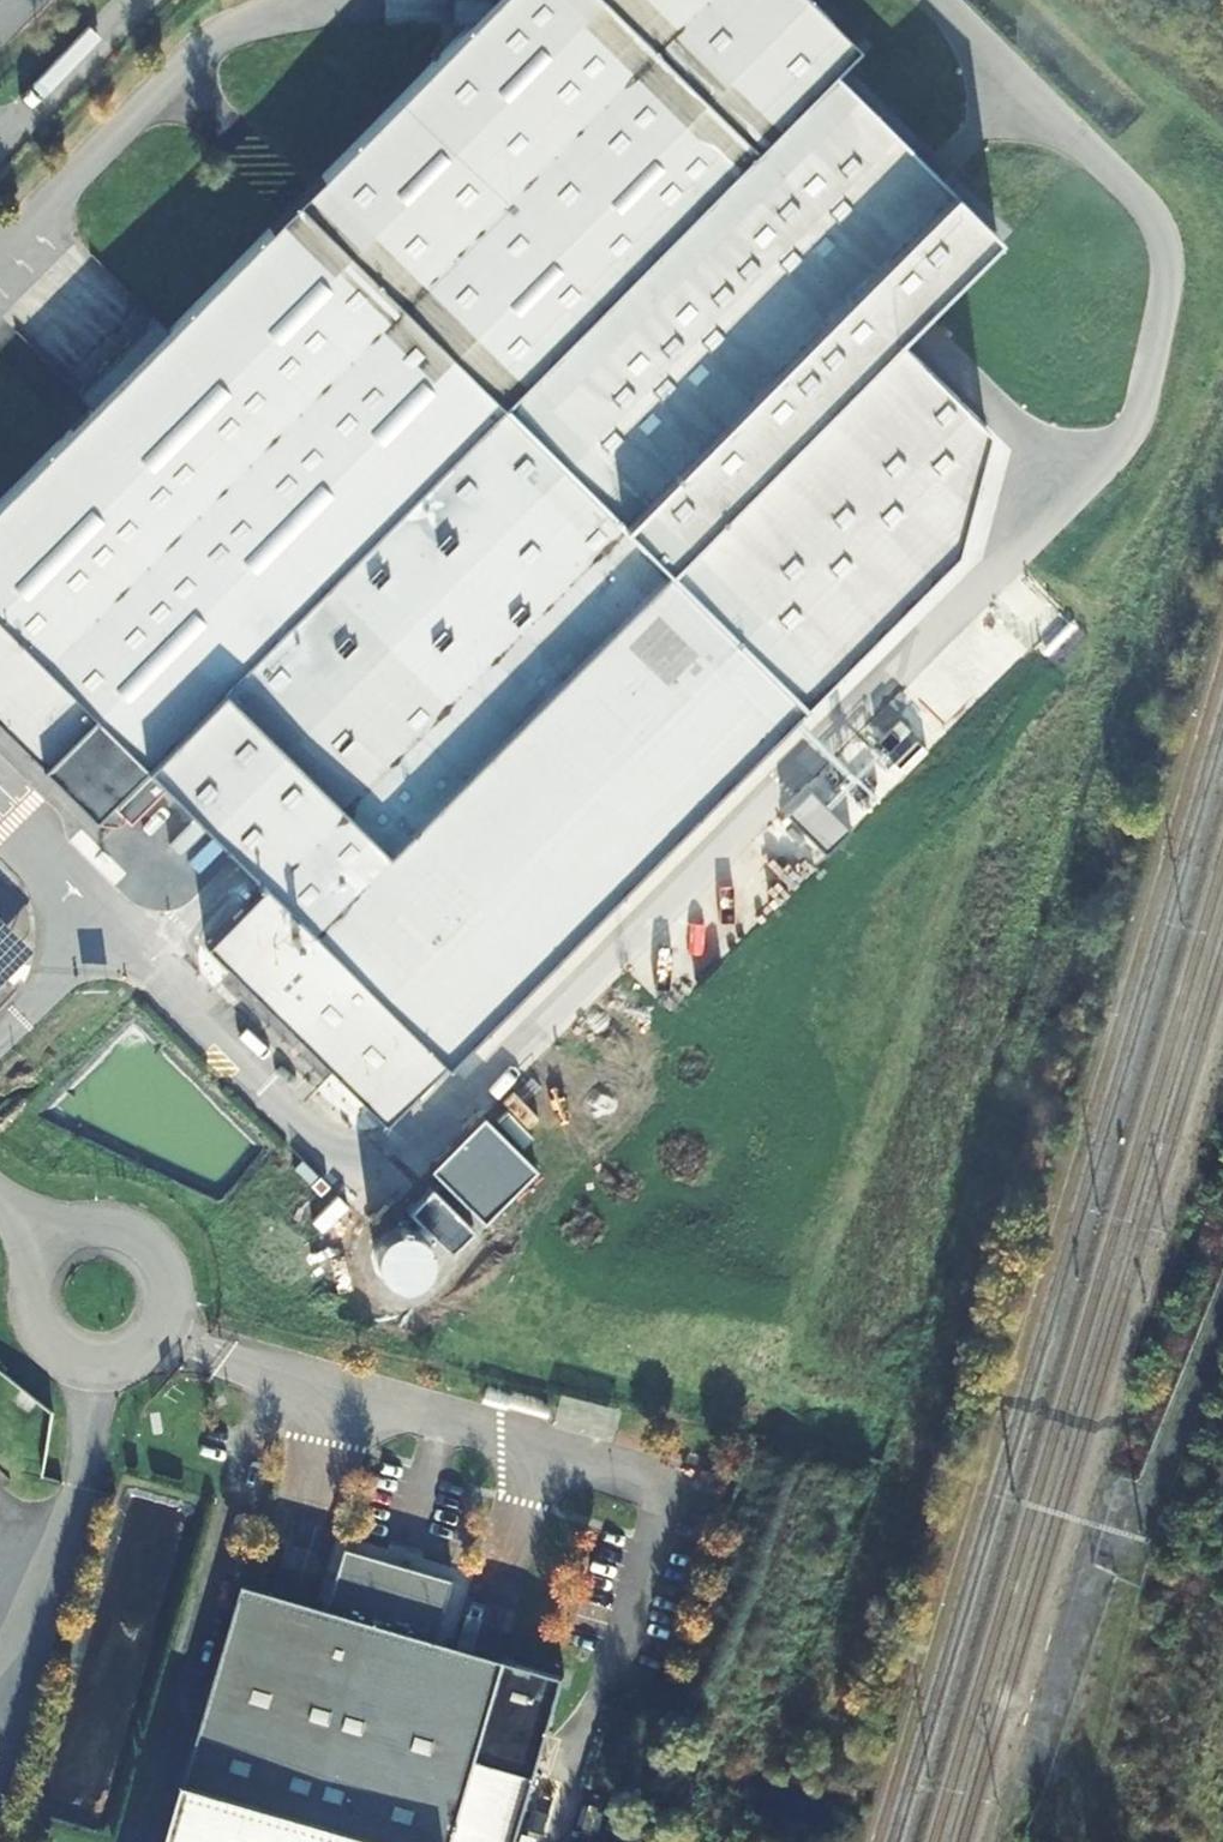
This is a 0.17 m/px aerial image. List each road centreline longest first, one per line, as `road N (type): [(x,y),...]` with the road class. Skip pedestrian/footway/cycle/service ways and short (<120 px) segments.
road 1 (residential): [(46,1252),(30,1292),(35,1326),(60,1356),(90,1368),(146,1354),(172,1312),(163,1258),(118,1227),(69,1233)]
road 2 (residential): [(0,144),(136,0)]

